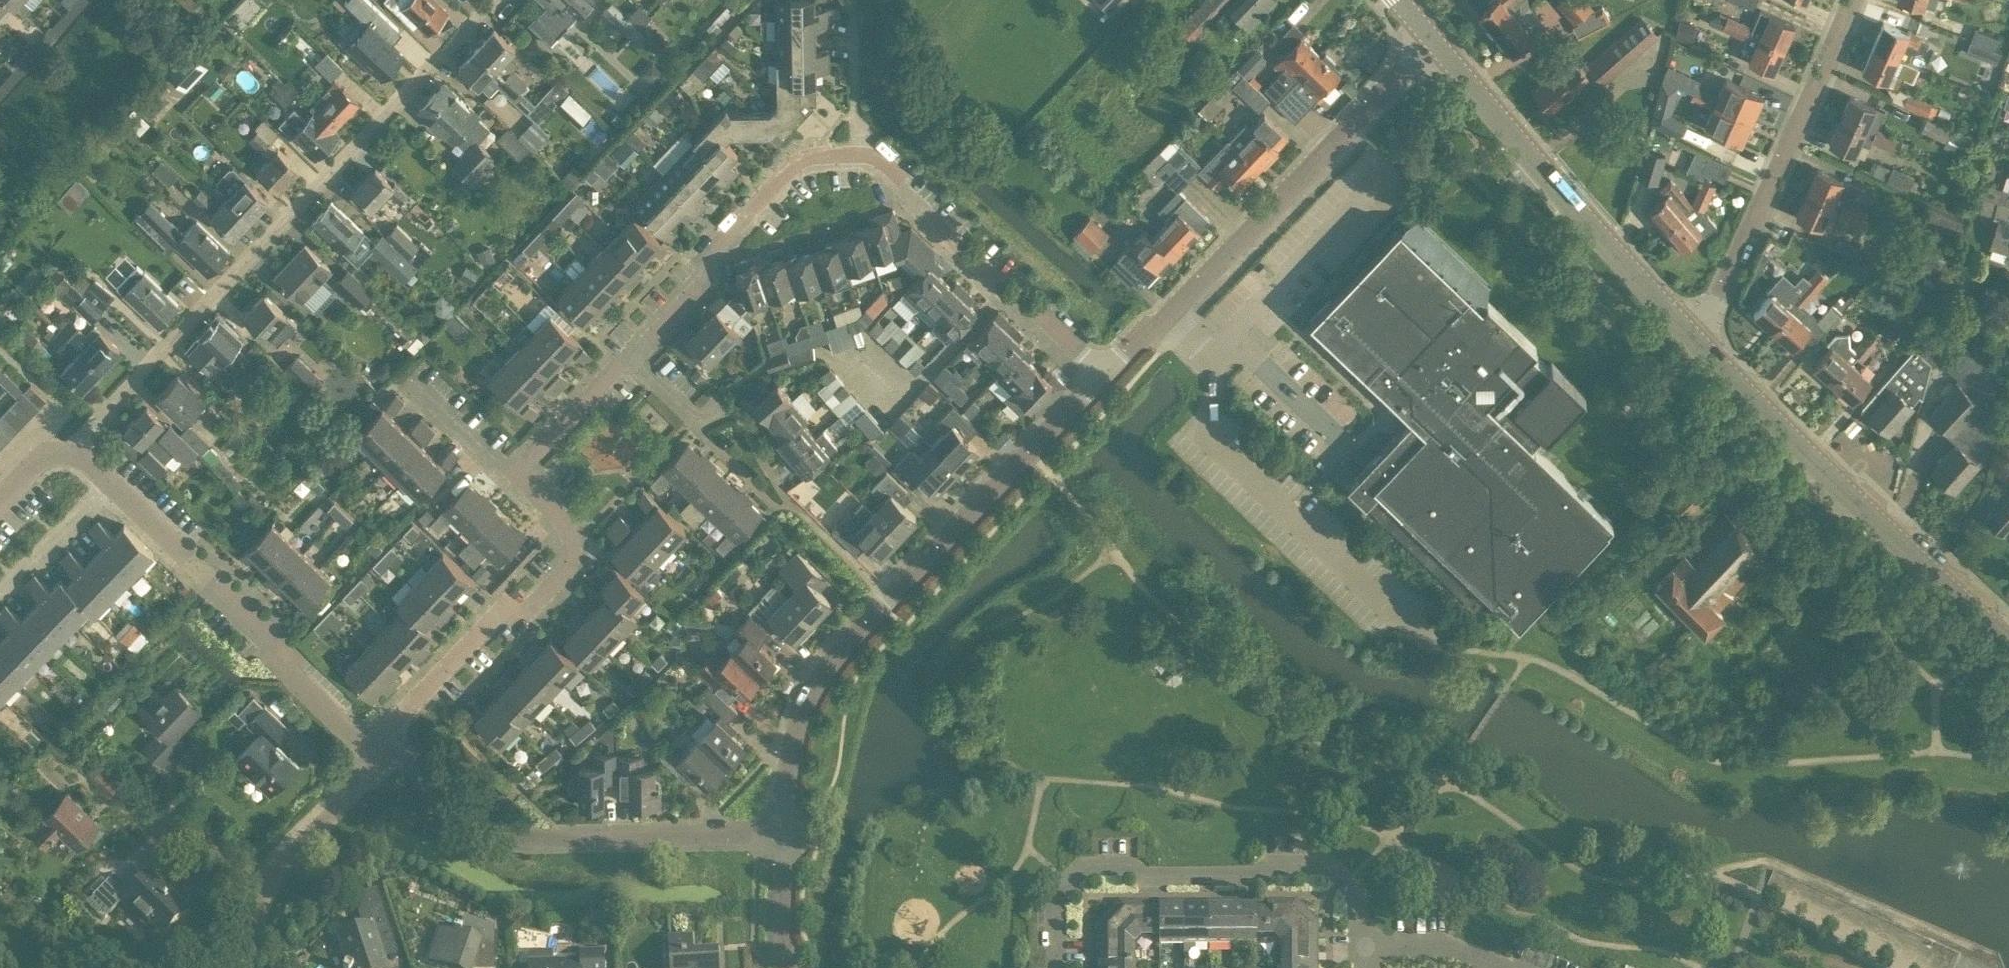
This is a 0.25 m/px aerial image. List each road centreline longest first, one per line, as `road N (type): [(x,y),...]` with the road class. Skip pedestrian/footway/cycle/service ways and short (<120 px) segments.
road 1 (residential): [(1102,372),(878,160),(854,154),(795,163),(714,247),(699,287),(629,356)]
road 2 (residential): [(57,458),(497,0)]
road 3 (residential): [(786,835),(791,747),(820,675),(1102,372)]
road 4 (residential): [(1102,372),(1432,39)]
road 5 (residential): [(1361,944),(1359,898),(1330,867),(1144,875),(1122,863),(1091,864),(1056,894),(1057,967)]
road 6 (tertiary): [(2008,644),(1695,342)]
road 7 (residential): [(786,835),(513,837),(468,814),(406,758),(385,753)]
road 8 (tertiary): [(1695,342),(1432,39)]
road 9 (residential): [(512,475),(566,527),(568,566),(529,606),(503,608),(392,725),(385,753)]
road 10 (residential): [(385,753),(362,739),(112,486)]
road 11 (residential): [(1695,342),(1850,0)]
road 12 (residential): [(262,893),(385,753)]
road 13 (residential): [(629,356),(512,475)]
road 14 (residential): [(0,598),(112,486)]
road 15 (residential): [(1508,967),(1444,944),(1361,944)]
road 16 (residential): [(512,475),(406,378)]
road 17 (residential): [(790,967),(783,947),(786,835)]
road 18 (residential): [(214,856),(207,820),(178,819),(173,840),(180,849),(208,854)]

